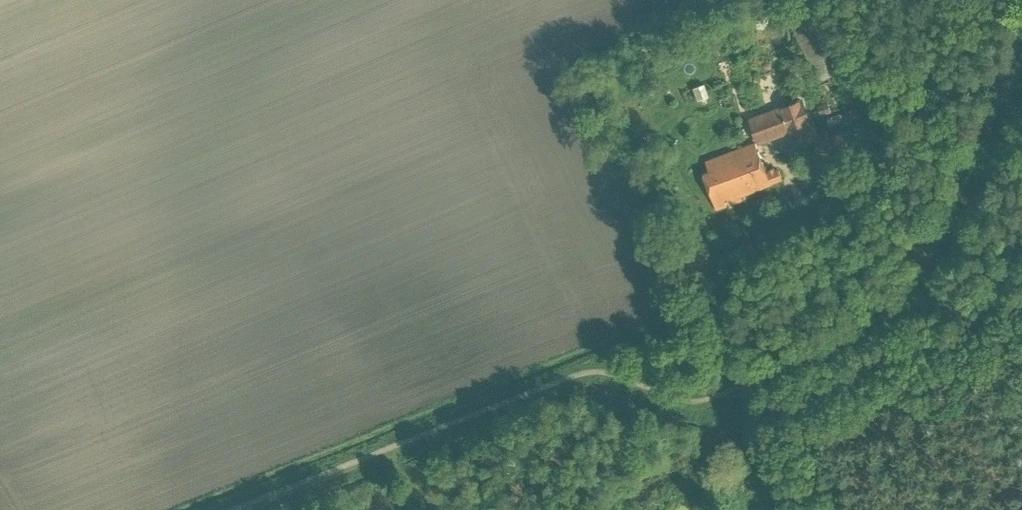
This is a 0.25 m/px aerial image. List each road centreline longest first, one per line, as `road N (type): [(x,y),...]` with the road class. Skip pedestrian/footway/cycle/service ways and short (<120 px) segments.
road 1 (track): [(800,509),(680,239)]

